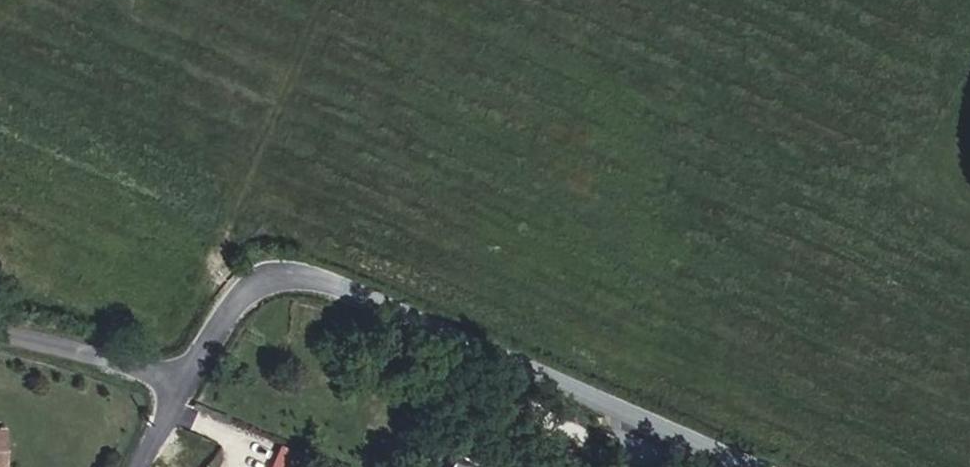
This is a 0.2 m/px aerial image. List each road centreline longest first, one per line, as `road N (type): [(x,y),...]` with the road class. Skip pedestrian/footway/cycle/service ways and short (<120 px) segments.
road 1 (unclassified): [(181,386),(237,310),(284,272),(361,286),(765,466)]
road 2 (unclassified): [(181,386),(0,348)]

